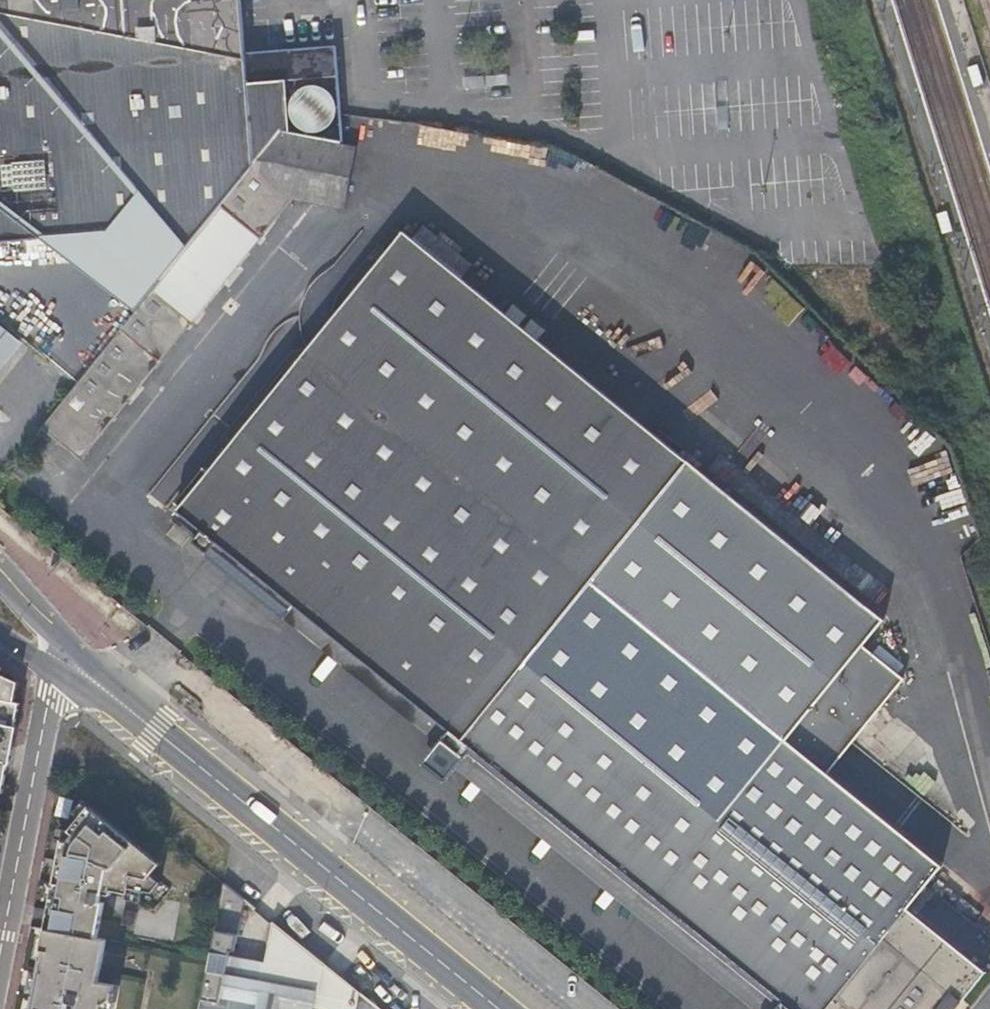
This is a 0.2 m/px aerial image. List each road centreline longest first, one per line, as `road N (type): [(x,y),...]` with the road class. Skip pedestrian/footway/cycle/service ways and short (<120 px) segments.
road 1 (secondary): [(502,1008),(118,697)]
road 2 (residential): [(0,985),(57,673)]
road 3 (secondary): [(118,697),(0,583)]

